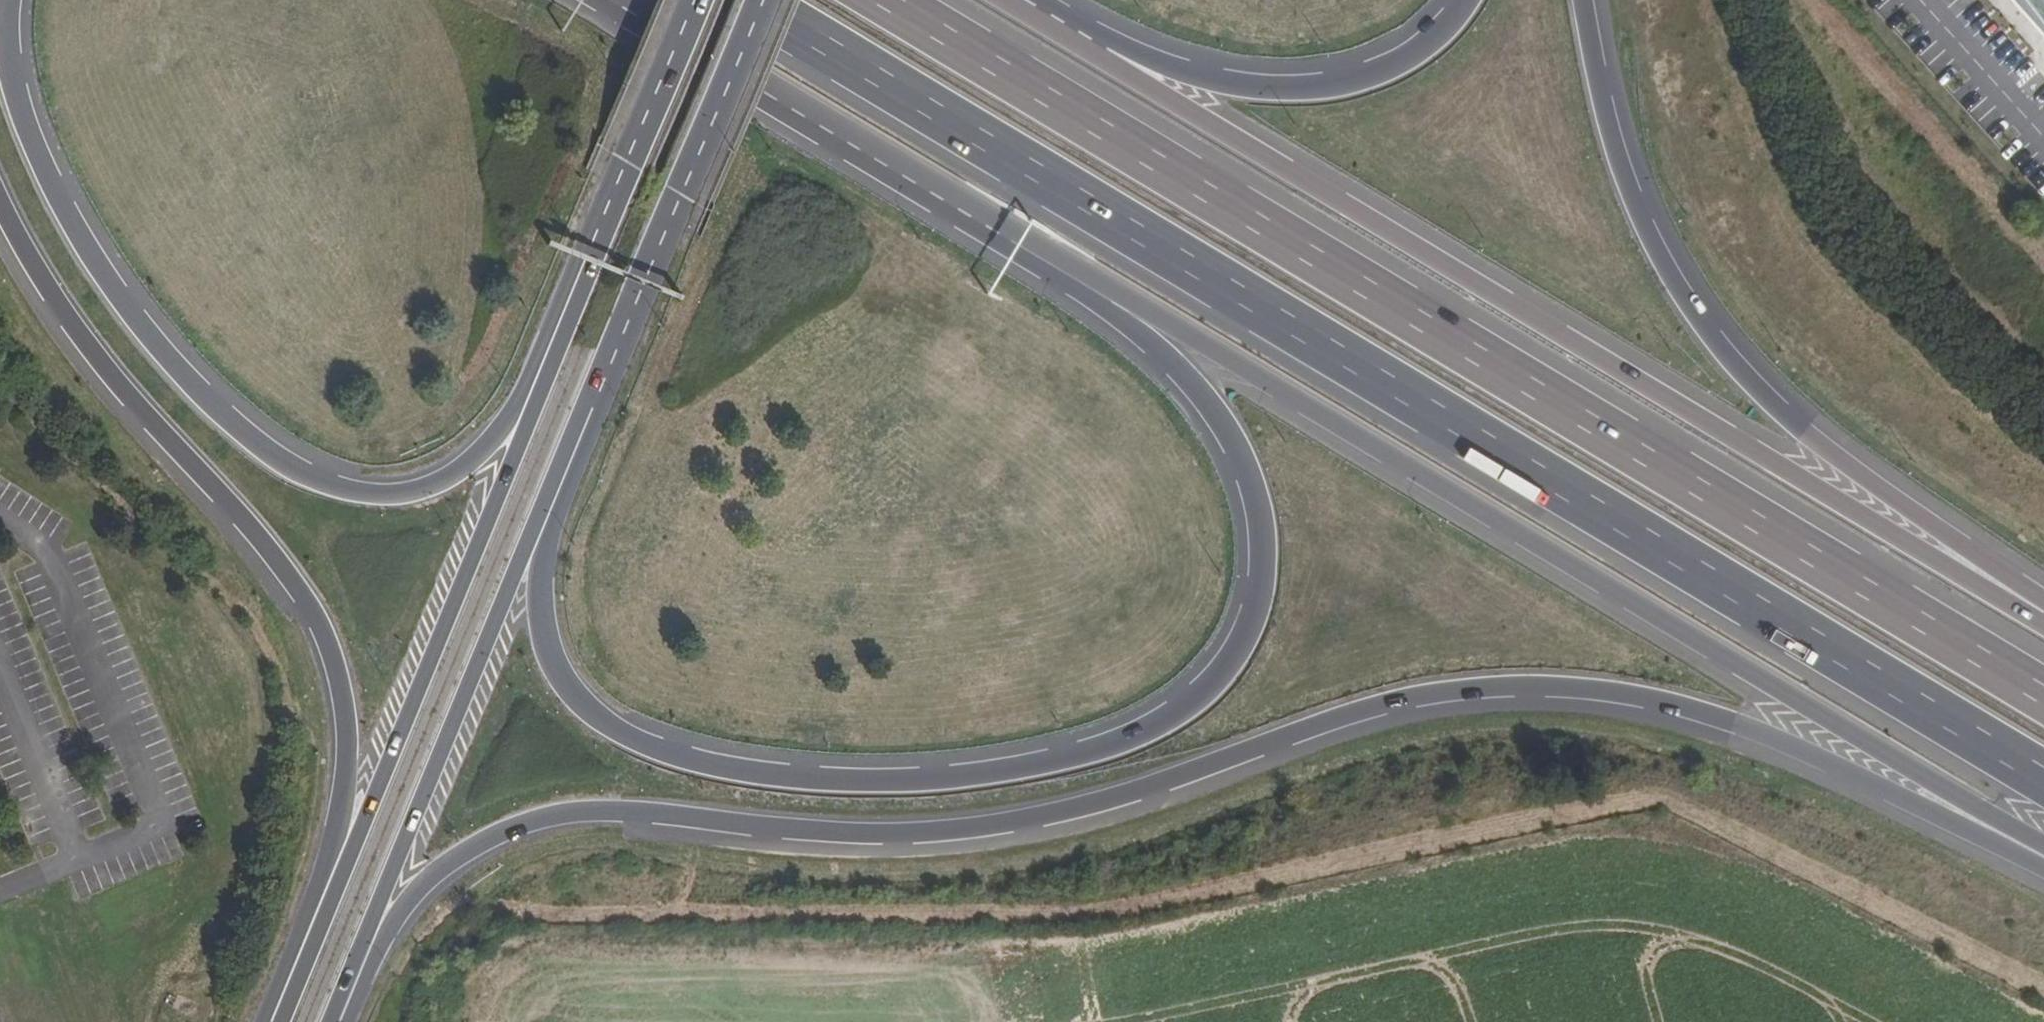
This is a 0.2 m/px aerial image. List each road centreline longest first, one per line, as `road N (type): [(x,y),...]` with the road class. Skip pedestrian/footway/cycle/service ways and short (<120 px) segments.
road 1 (motorway): [(350,1021),(394,923),(433,873),(495,834),(547,817),(627,810),(859,829),(969,825),(1132,792),(1407,698),(1531,685),(1650,699),(1726,721),(2043,867)]
road 2 (motorway): [(751,0),(2043,778)]
road 3 (motorway): [(1013,241),(1195,385),(1234,441),(1253,489),(1263,557),(1252,611),(1220,674),(1164,719),(1009,768),(835,777),(697,759),(624,730),(579,698),(552,664),(538,624),(544,554),(572,457)]
road 4 (motorway): [(2043,689),(893,0)]
road 5 (motorway): [(1013,241),(1067,261),(2043,844)]
road 6 (motorway): [(2040,621),(1093,44)]
road 7 (motorway): [(587,258),(569,281),(510,419),(465,465),(415,490),(385,493),(313,478),(212,404),(85,242),(21,104),(7,0)]
road 8 (motorway): [(0,189),(75,327),(295,581),(340,679),(345,796),(275,1015)]
road 9 (primary): [(587,258),(585,287),(303,974),(275,1015)]
road 10 (motorway): [(2040,621),(1997,567),(1813,439),(1740,370),(1677,290),(1599,77),(1582,0)]
road 11 (primary): [(331,1021),(548,489),(572,457)]
road 12 (primary): [(572,457),(761,0)]
road 13 (motorway): [(624,0),(1013,241)]
road 14 (motorway): [(1460,0),(1409,53),(1329,84),(1258,84),(1093,44)]
road 15 (primary): [(695,0),(587,258)]

